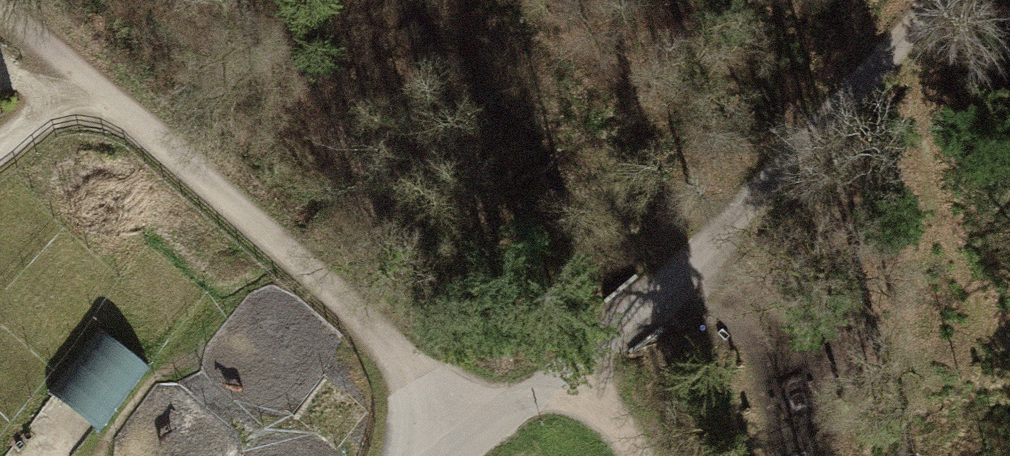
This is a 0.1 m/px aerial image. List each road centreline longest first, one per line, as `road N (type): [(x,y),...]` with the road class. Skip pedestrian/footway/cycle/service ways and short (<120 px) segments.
road 1 (track): [(0,16),(78,70),(369,322),(469,440)]
road 2 (track): [(945,0),(613,335),(567,371)]
road 3 (track): [(567,371),(448,455)]

